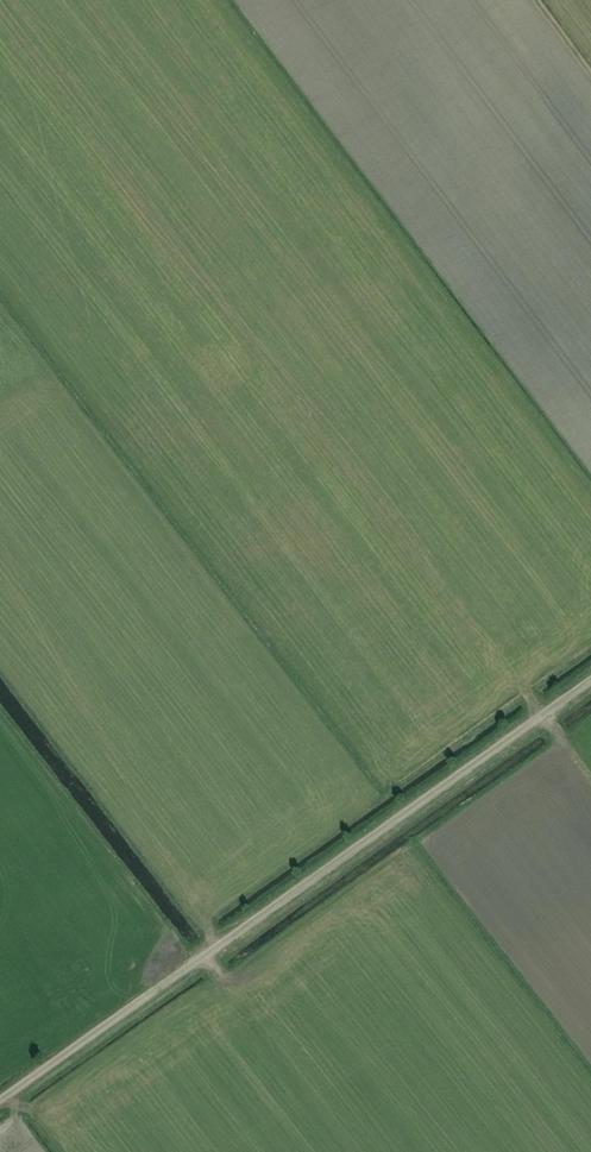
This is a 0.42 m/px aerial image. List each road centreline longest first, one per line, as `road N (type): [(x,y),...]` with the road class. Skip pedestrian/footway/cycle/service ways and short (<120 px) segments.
road 1 (unclassified): [(0,1114),(590,688)]

